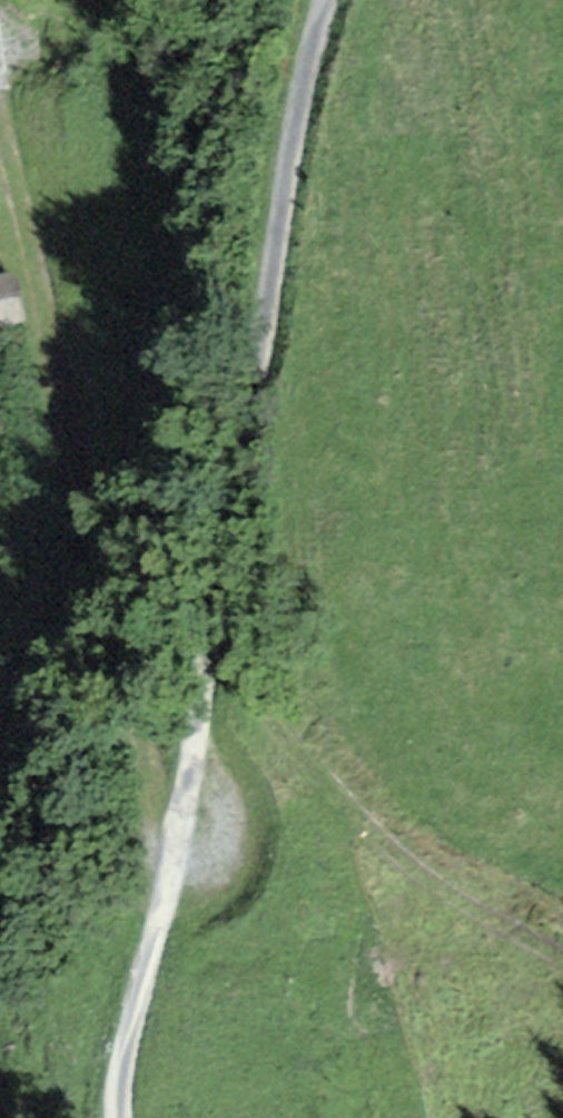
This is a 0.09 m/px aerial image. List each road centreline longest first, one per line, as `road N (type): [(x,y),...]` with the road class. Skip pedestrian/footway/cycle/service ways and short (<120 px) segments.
road 1 (track): [(331,0),(296,136),(235,510),(195,853),(150,961),(123,1117)]
road 2 (track): [(0,242),(15,242),(33,270),(130,678),(160,863),(188,868)]
road 3 (track): [(216,632),(237,642),(308,769),(390,855),(562,955)]

